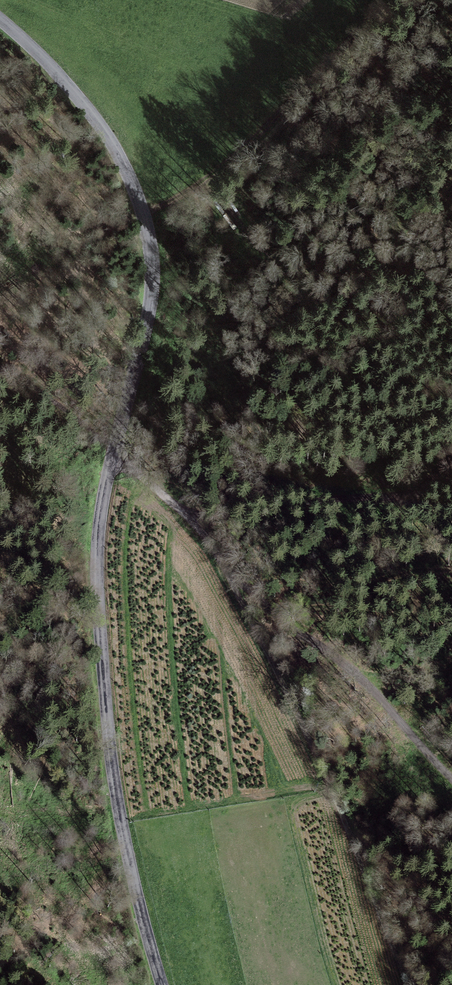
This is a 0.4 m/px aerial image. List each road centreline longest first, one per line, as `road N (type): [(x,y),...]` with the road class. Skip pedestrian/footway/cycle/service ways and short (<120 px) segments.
road 1 (tertiary): [(160,984),(113,793),(96,558),(104,479),(149,311),(149,233),(112,143),(56,71),(0,19)]
road 2 (track): [(229,575),(354,846),(404,984)]
road 3 (track): [(143,212),(199,186),(384,0)]
road 4 (track): [(451,191),(404,242),(358,269),(326,276),(275,263),(223,202),(199,186)]
road 5 (track): [(451,441),(422,489),(237,515),(185,513)]
road 6 (track): [(0,364),(112,448)]

